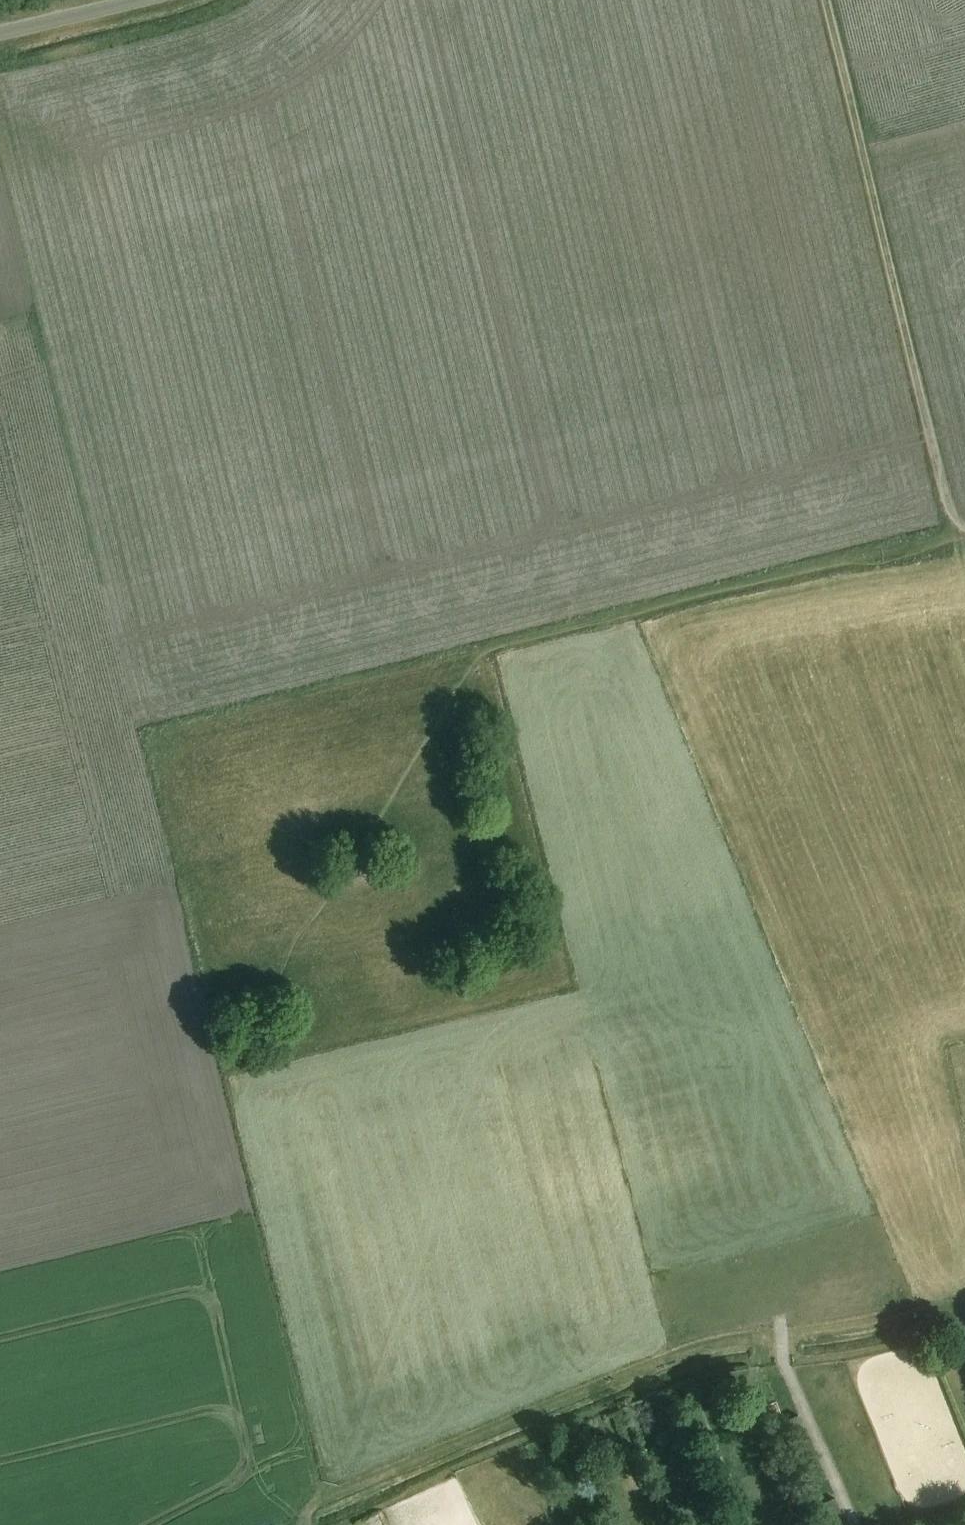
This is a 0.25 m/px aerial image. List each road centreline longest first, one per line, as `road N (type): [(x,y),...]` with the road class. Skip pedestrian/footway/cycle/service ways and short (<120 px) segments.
road 1 (track): [(825,0),(947,503),(964,526)]
road 2 (unclassified): [(0,32),(134,0)]

